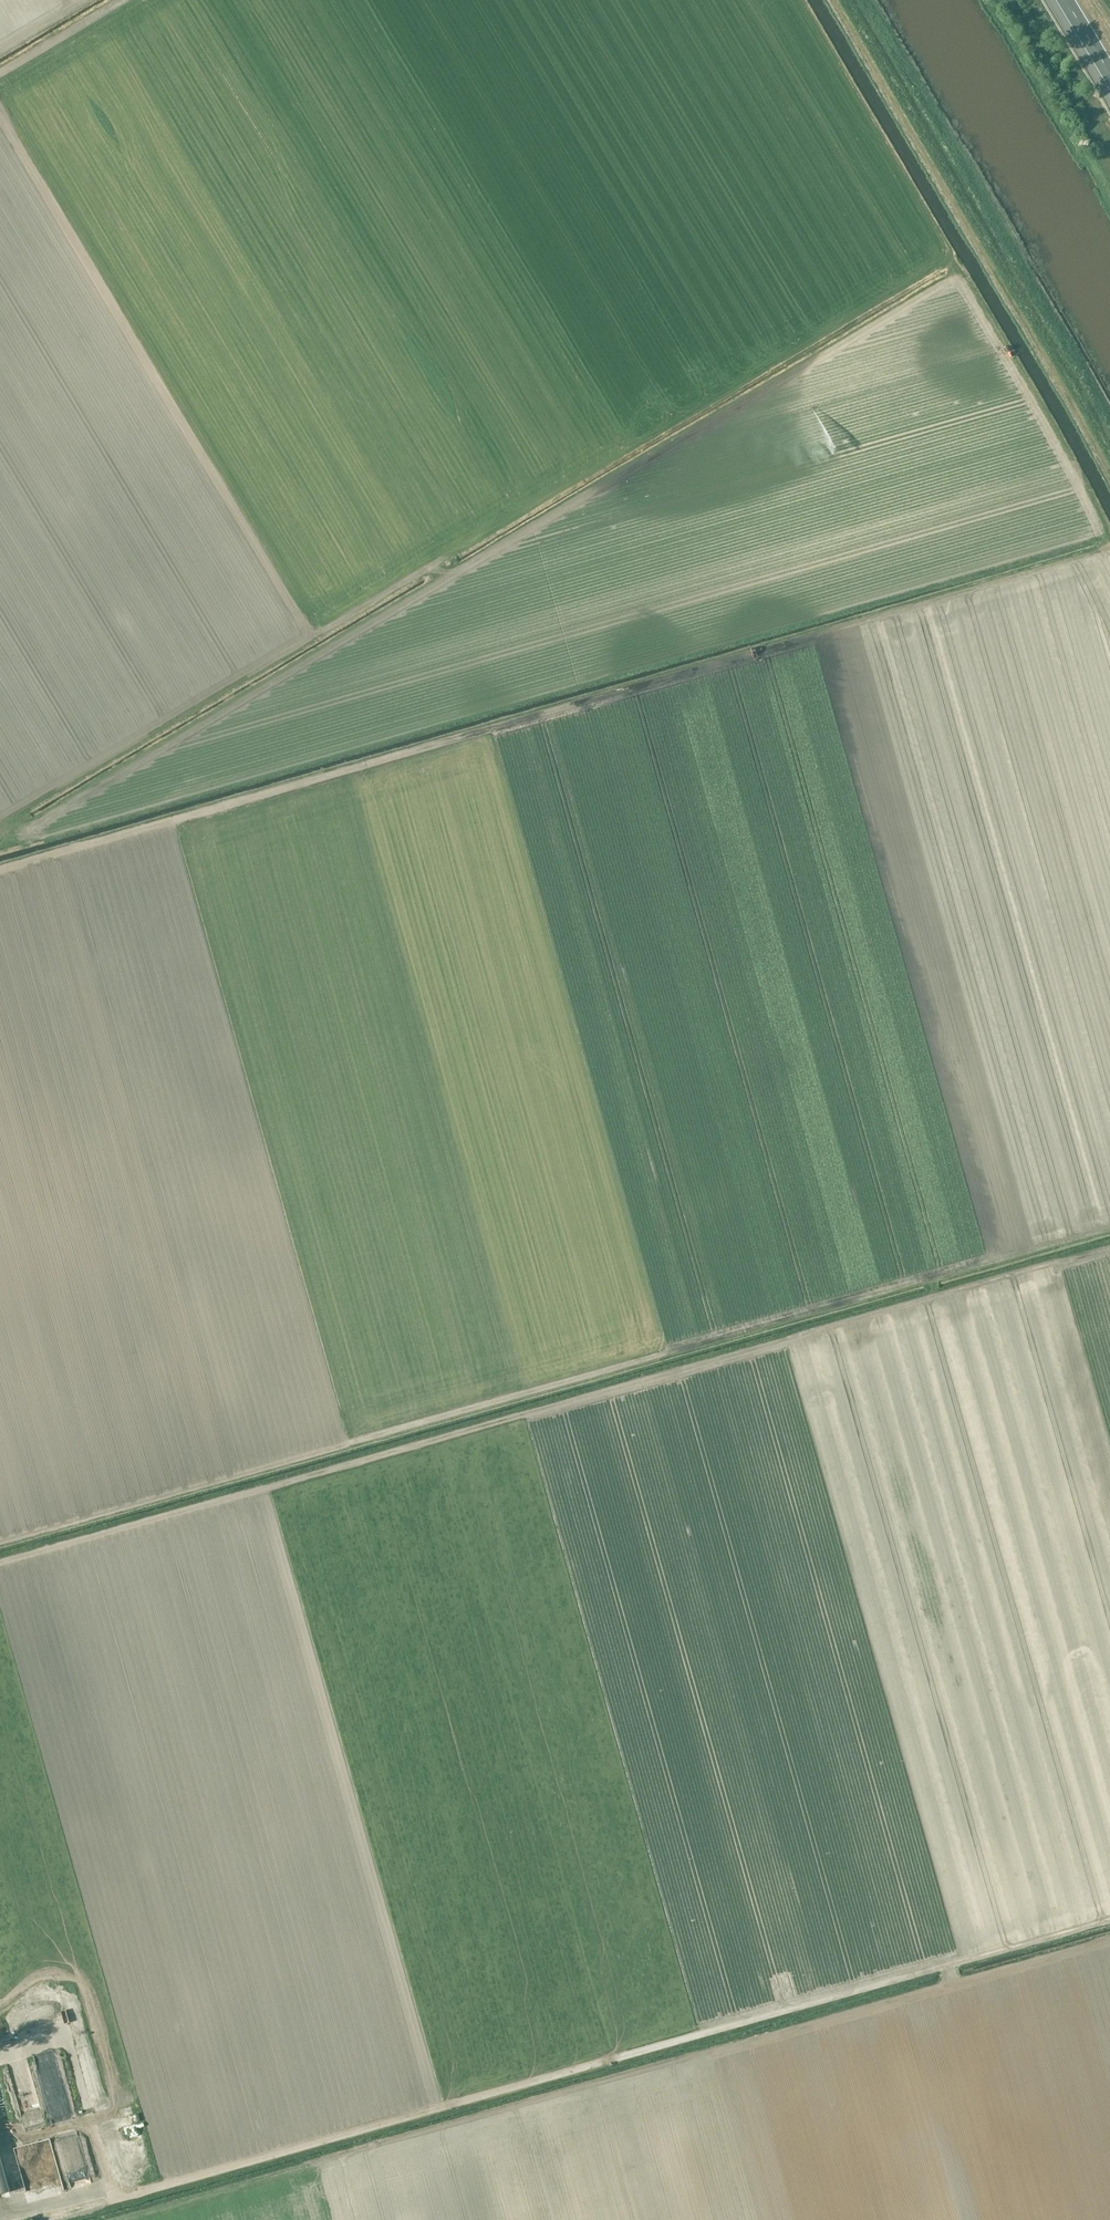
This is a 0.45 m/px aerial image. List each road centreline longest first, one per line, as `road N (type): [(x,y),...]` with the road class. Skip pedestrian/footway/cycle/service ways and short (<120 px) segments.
road 1 (track): [(1107,535),(1096,551),(0,869)]
road 2 (track): [(254,1470),(0,1542)]

